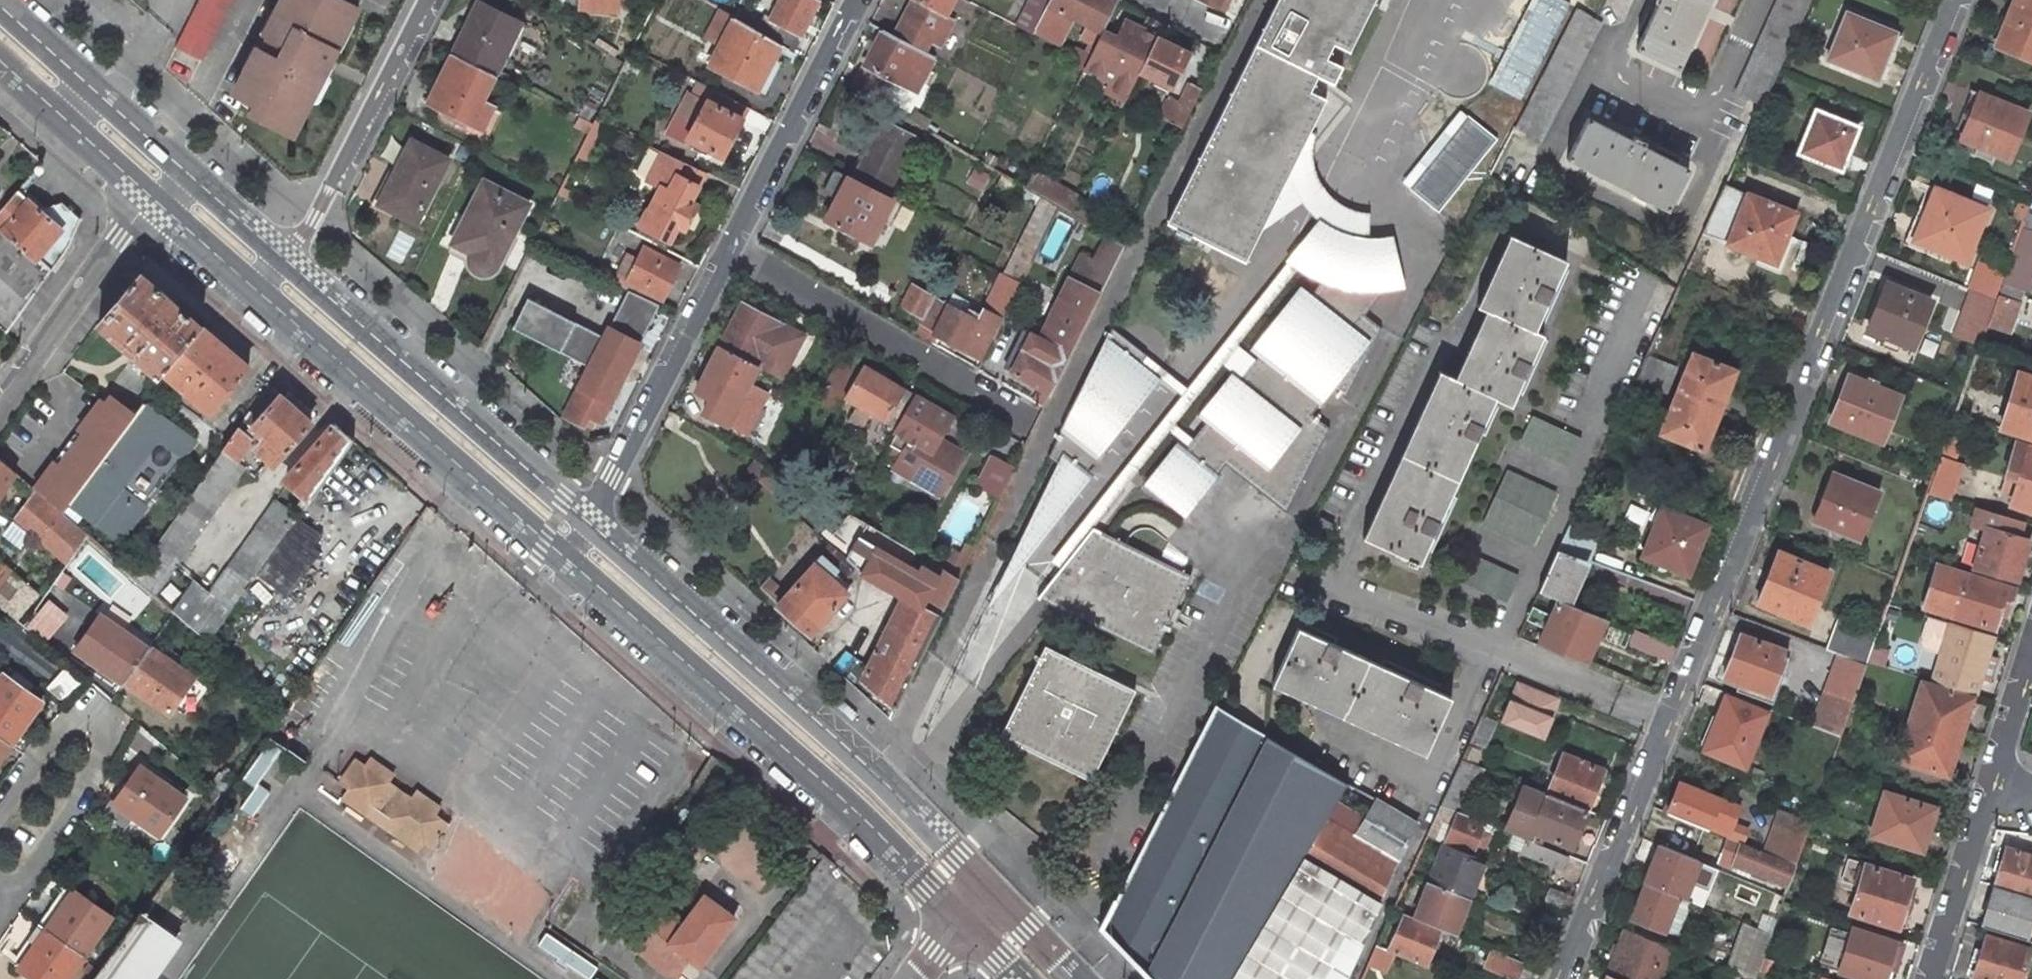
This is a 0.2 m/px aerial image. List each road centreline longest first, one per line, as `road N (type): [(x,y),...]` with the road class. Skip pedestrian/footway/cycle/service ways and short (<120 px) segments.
road 1 (residential): [(1952,0),(1674,718),(1557,978)]
road 2 (secondary): [(994,891),(589,520)]
road 3 (secondary): [(567,556),(963,922)]
road 4 (secondary): [(255,288),(567,556)]
road 5 (secondary): [(589,520),(282,258)]
road 6 (residential): [(17,896),(116,734),(79,710),(0,810)]
road 7 (residential): [(732,243),(1027,415)]
road 8 (residential): [(732,243),(589,520)]
road 9 (residential): [(426,0),(311,222),(282,258)]
road 10 (residential): [(853,0),(732,243)]
road 11 (residential): [(0,408),(154,201)]
road 12 (secondary): [(181,170),(0,8)]
road 13 (secondary): [(0,62),(154,201)]
road 14 (residential): [(1992,788),(1931,978)]
road 15 (residential): [(2031,656),(1992,788)]
road 16 (secondary): [(282,258),(181,170)]
road 17 (secondary): [(154,201),(255,288)]
road 18 (secondary): [(1080,978),(994,891)]

